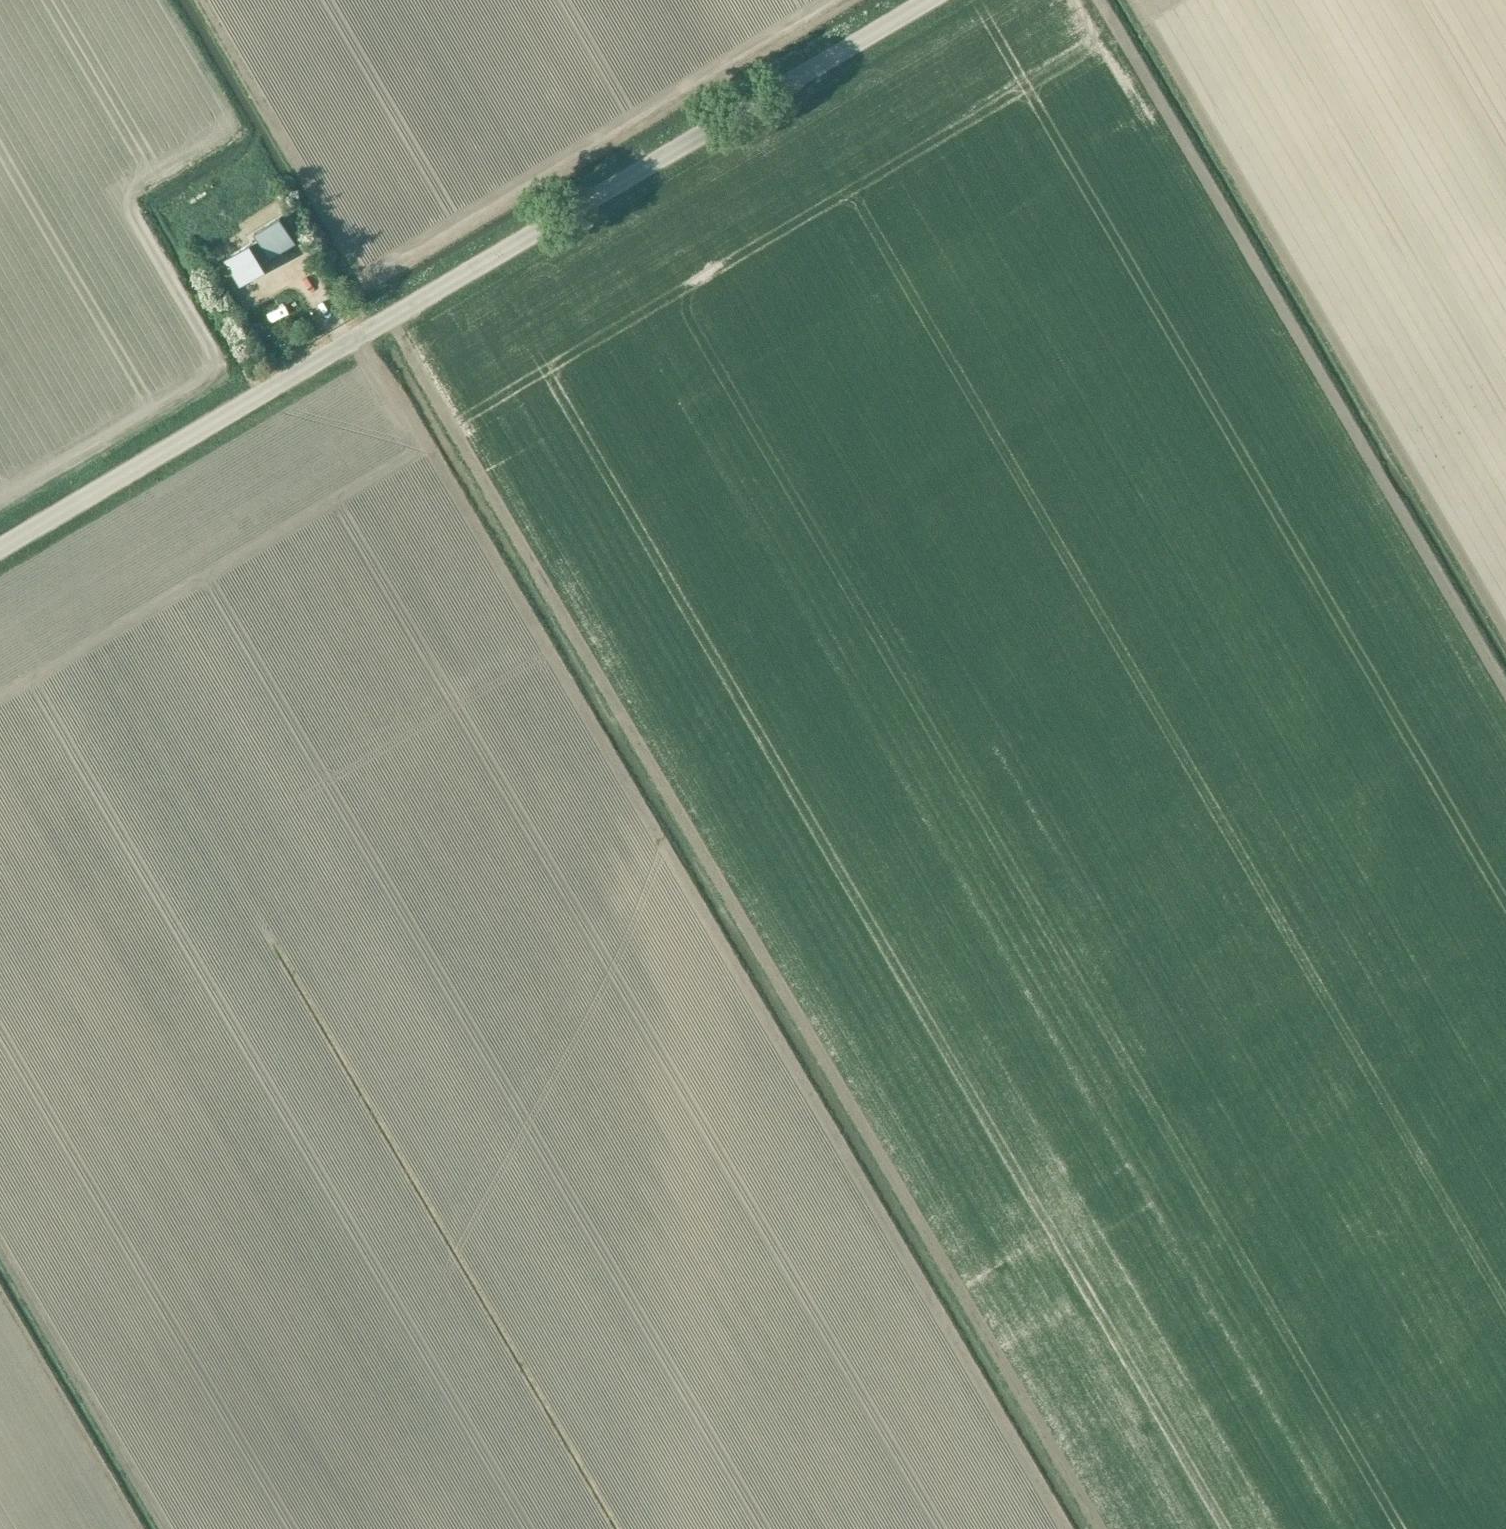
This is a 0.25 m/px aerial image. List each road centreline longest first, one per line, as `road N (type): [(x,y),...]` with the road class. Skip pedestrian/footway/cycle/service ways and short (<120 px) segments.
road 1 (unclassified): [(0,549),(930,0)]

